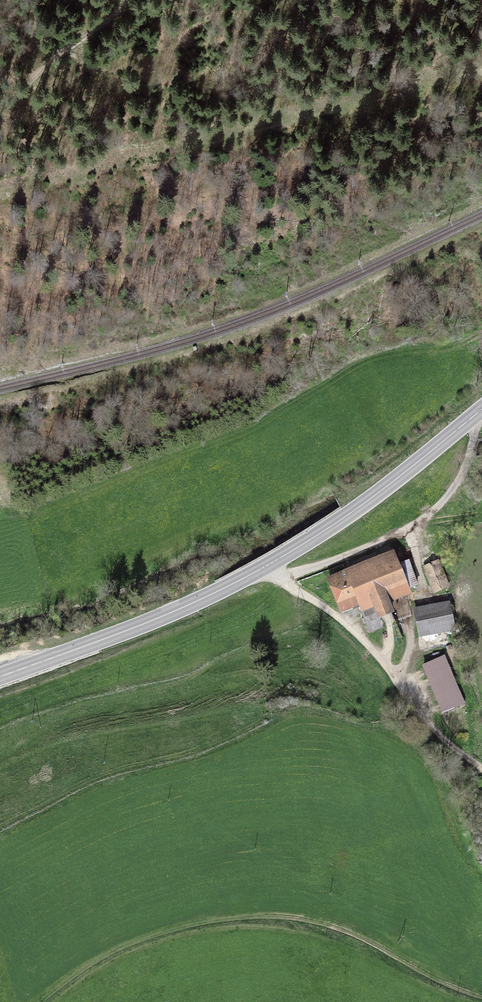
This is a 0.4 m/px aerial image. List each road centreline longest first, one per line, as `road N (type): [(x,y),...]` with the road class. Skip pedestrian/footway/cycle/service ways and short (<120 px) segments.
road 1 (primary): [(481,411),(375,499),(228,590),(0,679)]
road 2 (track): [(40,1001),(145,939),(270,916),(333,926),(481,997)]
road 3 (track): [(280,577),(362,639),(431,726),(481,769)]
road 4 (track): [(0,111),(126,0)]

